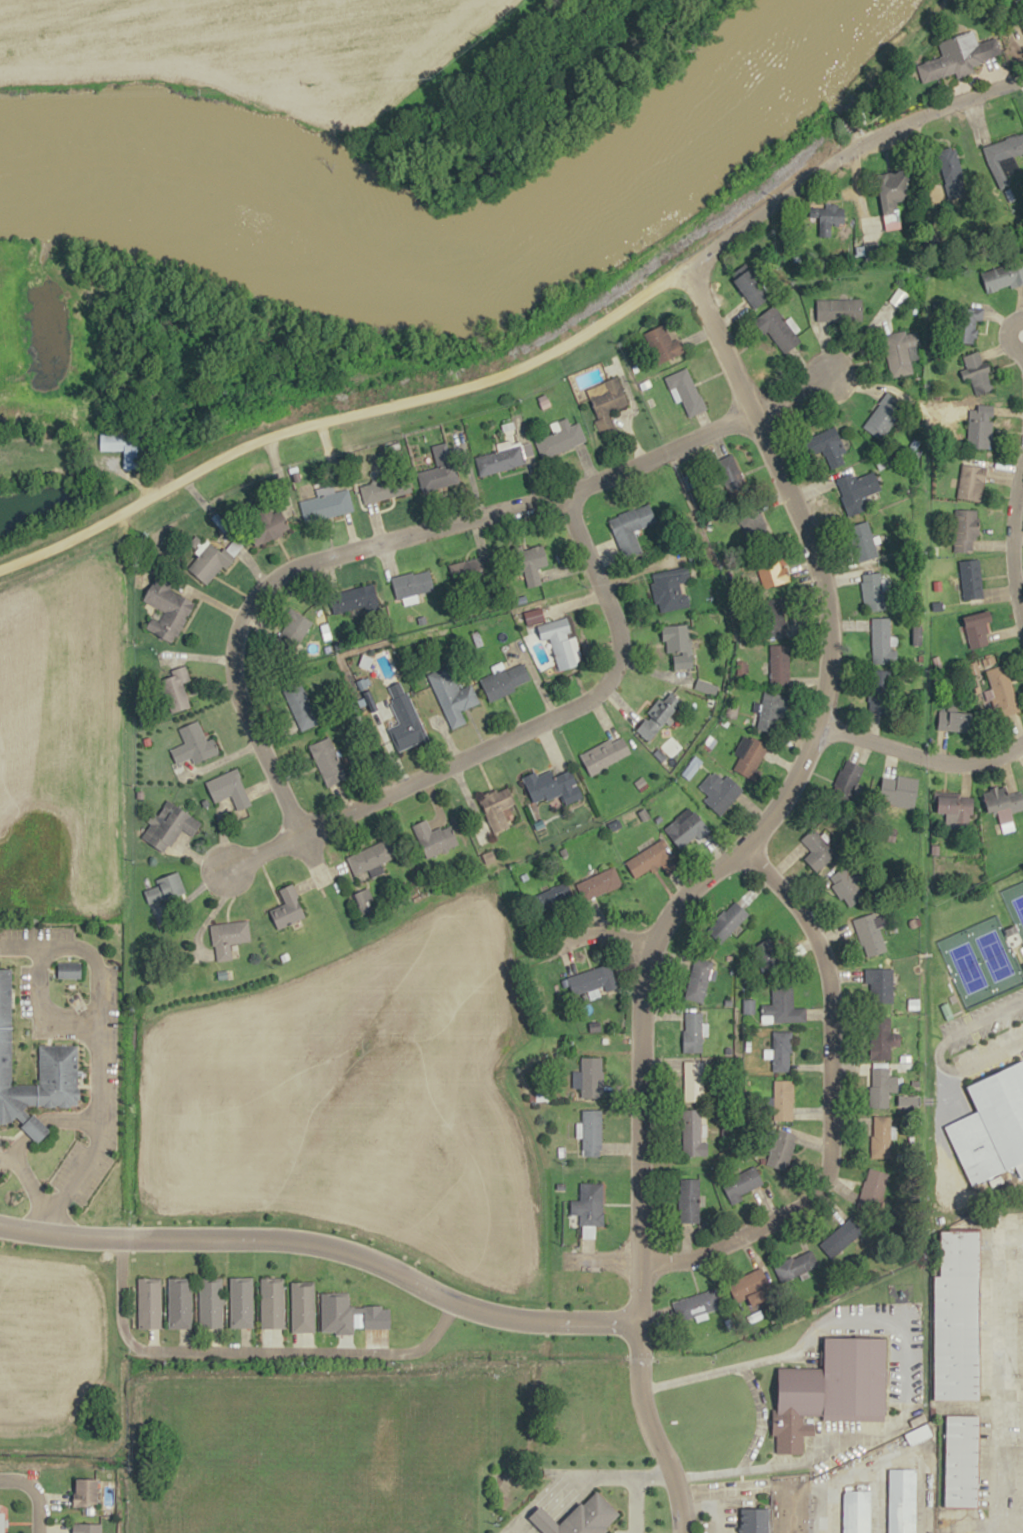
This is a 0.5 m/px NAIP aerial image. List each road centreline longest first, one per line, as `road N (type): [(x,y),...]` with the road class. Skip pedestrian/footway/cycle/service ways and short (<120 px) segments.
road 1 (residential): [(680,1532),(637,1390),(647,951),(672,909),(742,848),(789,789),(819,725),(829,643),(816,565),(691,263)]
road 2 (residential): [(0,567),(124,516),(265,436),(520,369),(631,306),(891,127),(1022,78)]
road 3 (residential): [(749,413),(560,492),(313,560),(253,596),(238,628),(233,670),(298,836)]
road 4 (residential): [(635,1324),(481,1310),(367,1258),(278,1239),(34,1234),(0,1225)]
road 5 (residential): [(226,866),(598,688),(617,659),(617,639),(560,492)]
road 6 (residential): [(634,1259),(692,1254),(765,1225),(821,1182),(830,1149),(829,1044),(816,940),(742,848)]
road 7 (residential): [(819,725),(940,761),(985,762),(1022,743)]
road 8 (residential): [(1022,636),(1010,551),(1022,439)]

